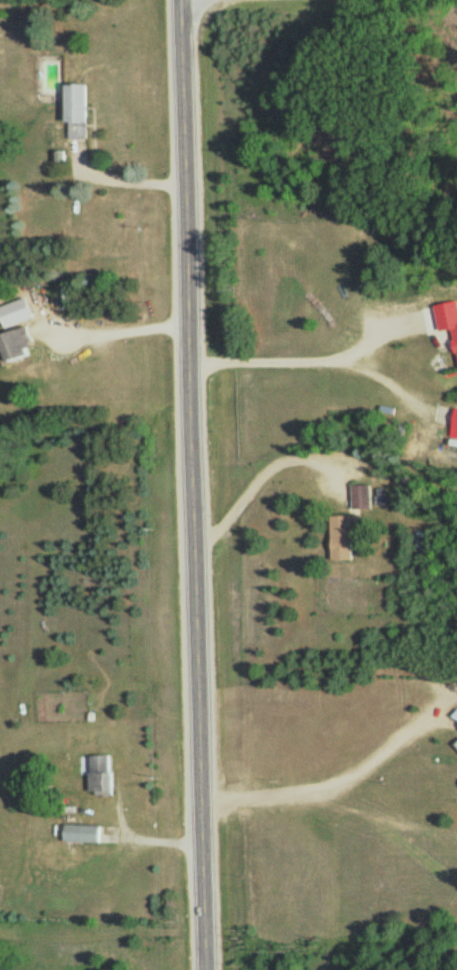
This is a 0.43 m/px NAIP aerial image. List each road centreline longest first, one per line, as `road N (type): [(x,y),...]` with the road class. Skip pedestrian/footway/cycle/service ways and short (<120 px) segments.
road 1 (secondary): [(206,969),(178,0)]

